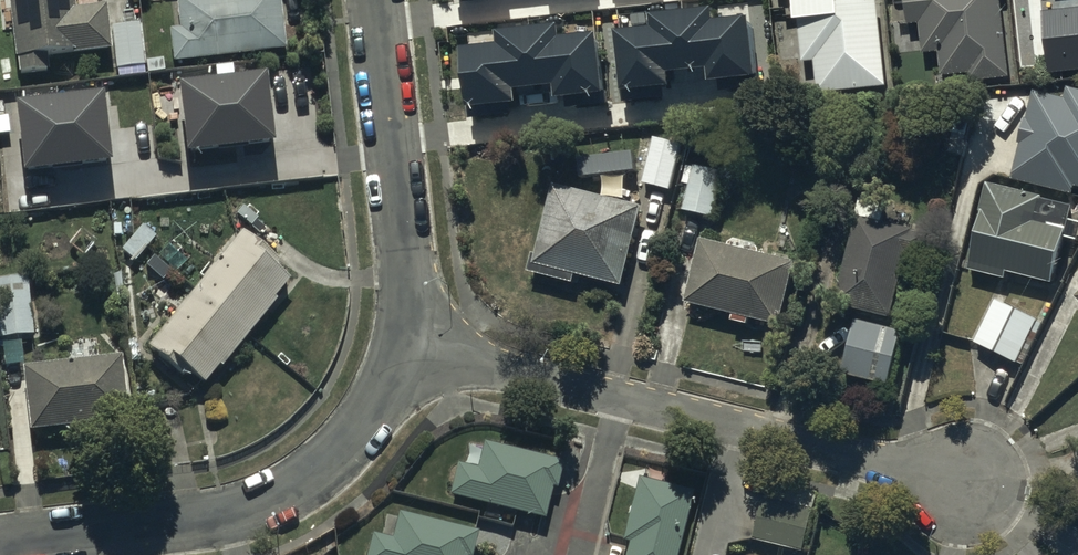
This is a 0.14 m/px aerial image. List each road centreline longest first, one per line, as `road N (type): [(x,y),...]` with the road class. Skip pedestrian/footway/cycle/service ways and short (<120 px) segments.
road 1 (residential): [(408,344),(965,483)]
road 2 (residential): [(408,344),(351,444),(292,489),(190,522),(0,545)]
road 3 (residential): [(378,0),(408,344)]

